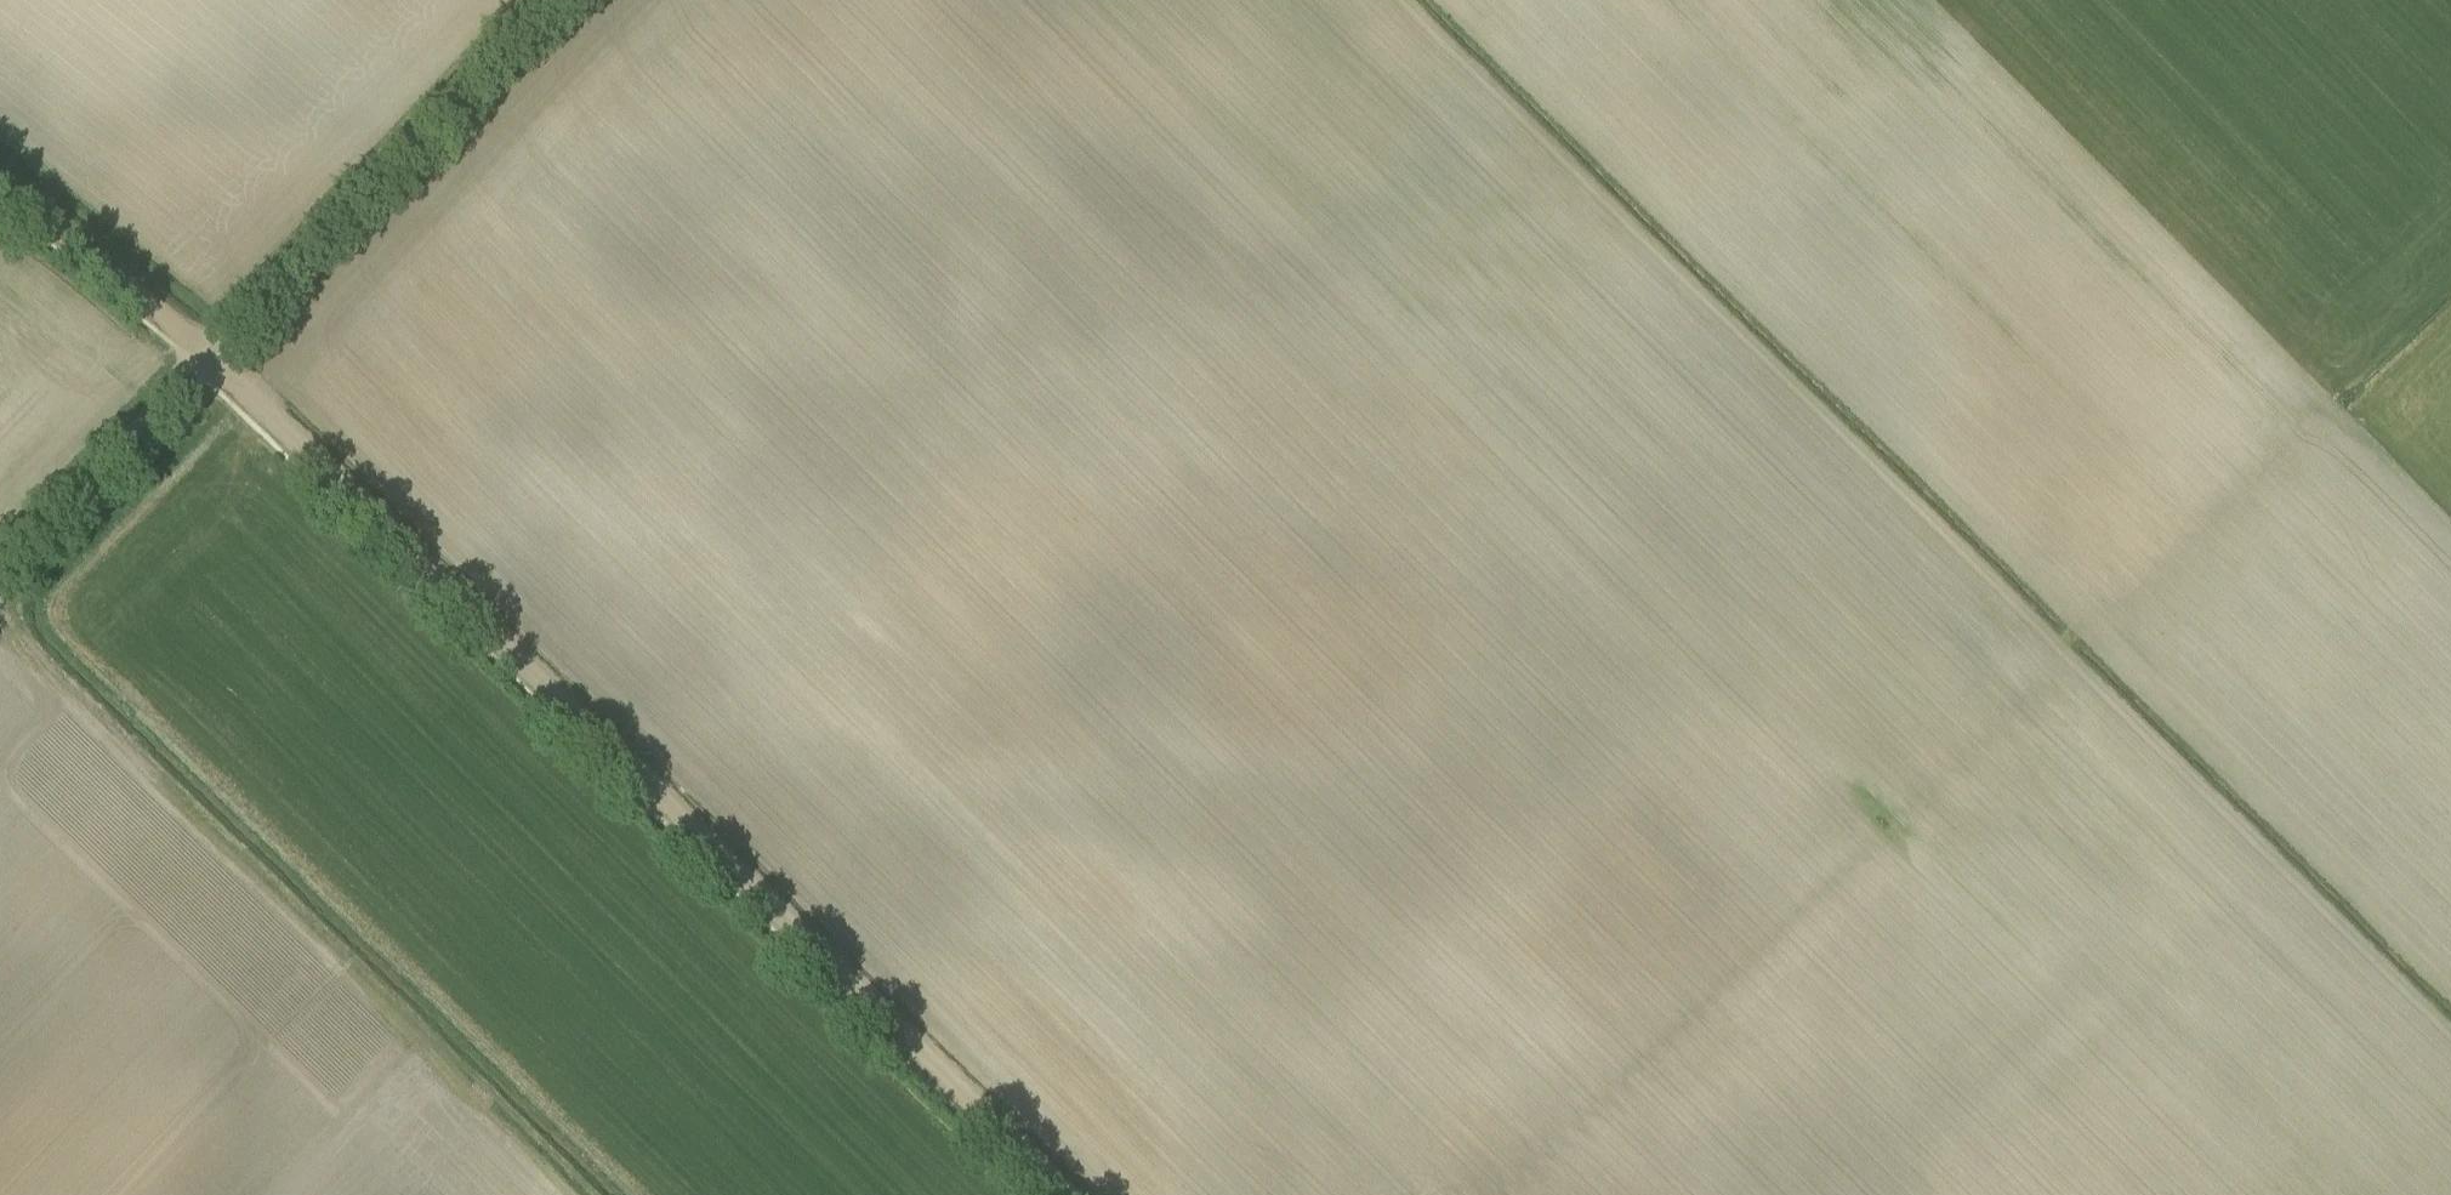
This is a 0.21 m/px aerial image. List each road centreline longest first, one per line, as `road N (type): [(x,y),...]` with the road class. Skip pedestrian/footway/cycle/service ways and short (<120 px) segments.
road 1 (track): [(0,189),(209,357),(1057,1194)]
road 2 (unclassified): [(0,572),(559,0)]

